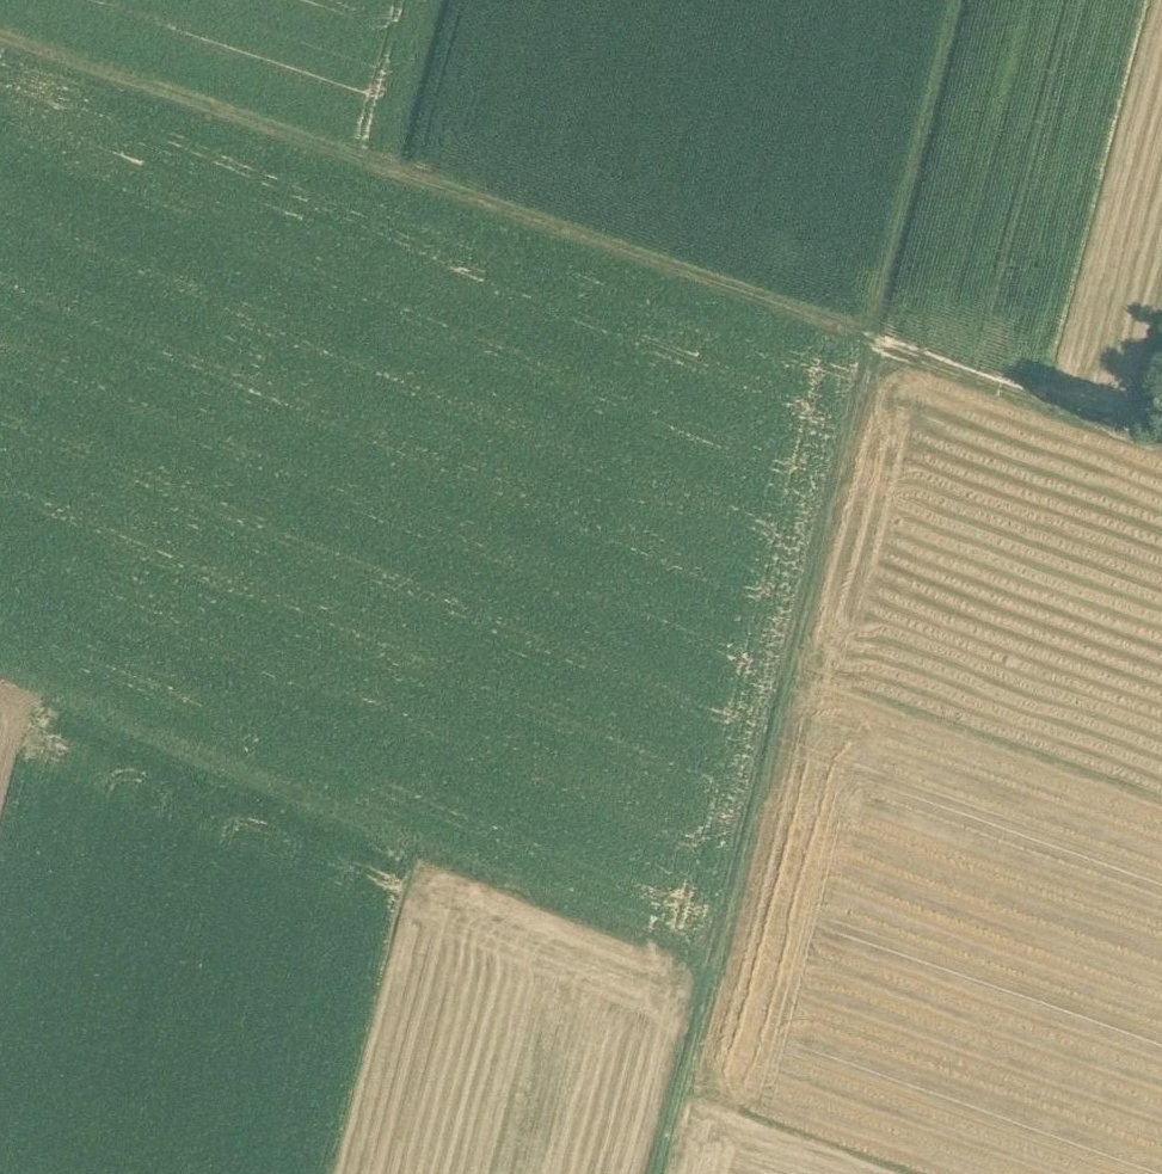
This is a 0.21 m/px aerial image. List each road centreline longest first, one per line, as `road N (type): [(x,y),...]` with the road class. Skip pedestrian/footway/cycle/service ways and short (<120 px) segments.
road 1 (track): [(0,54),(1161,447)]
road 2 (track): [(961,0),(659,1173)]
road 3 (track): [(0,677),(713,973)]

